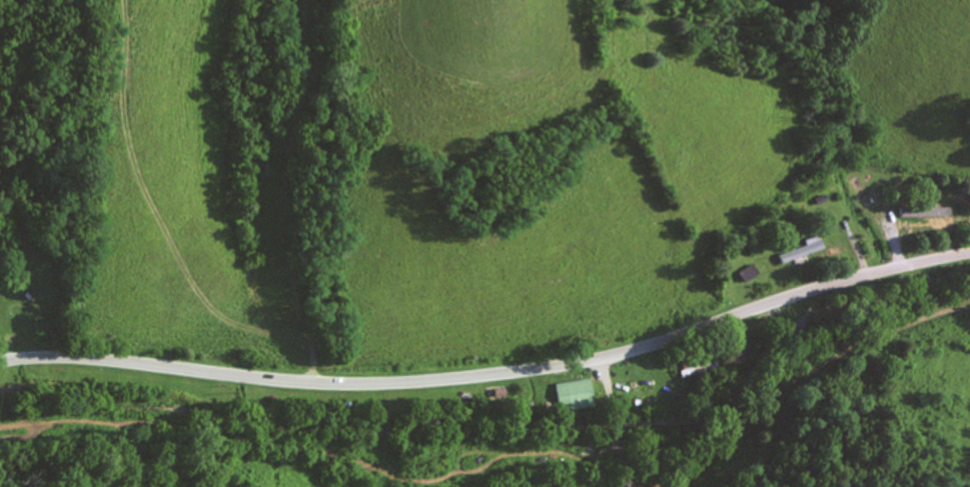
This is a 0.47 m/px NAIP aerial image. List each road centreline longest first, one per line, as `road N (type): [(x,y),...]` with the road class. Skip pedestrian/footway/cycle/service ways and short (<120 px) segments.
road 1 (tertiary): [(969,252),(851,278),(614,355),(485,375),(323,383),(75,358),(0,361)]

